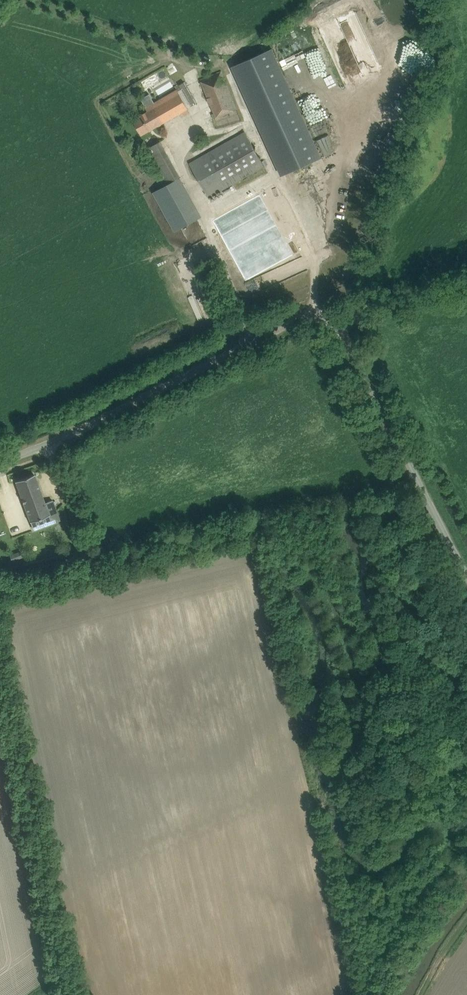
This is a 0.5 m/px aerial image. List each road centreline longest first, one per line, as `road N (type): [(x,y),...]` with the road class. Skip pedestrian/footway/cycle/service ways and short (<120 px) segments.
road 1 (unclassified): [(0,461),(316,315),(344,332),(466,574)]

